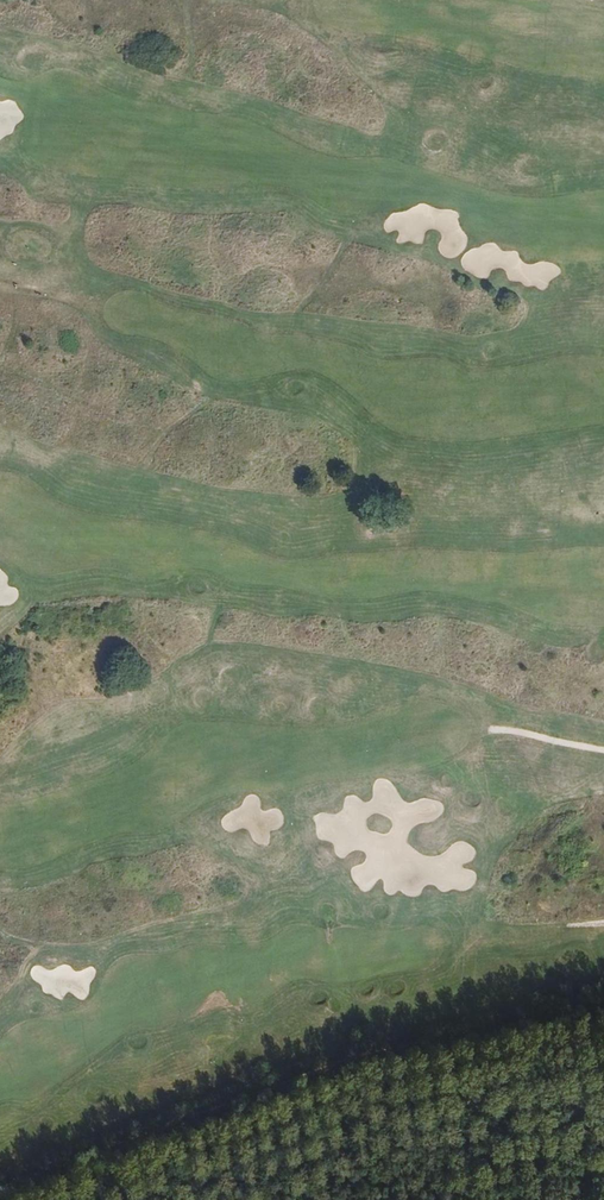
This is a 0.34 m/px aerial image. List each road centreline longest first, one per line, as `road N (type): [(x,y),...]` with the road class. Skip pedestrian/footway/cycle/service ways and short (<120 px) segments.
road 1 (track): [(0,1187),(334,1056),(603,1001)]

